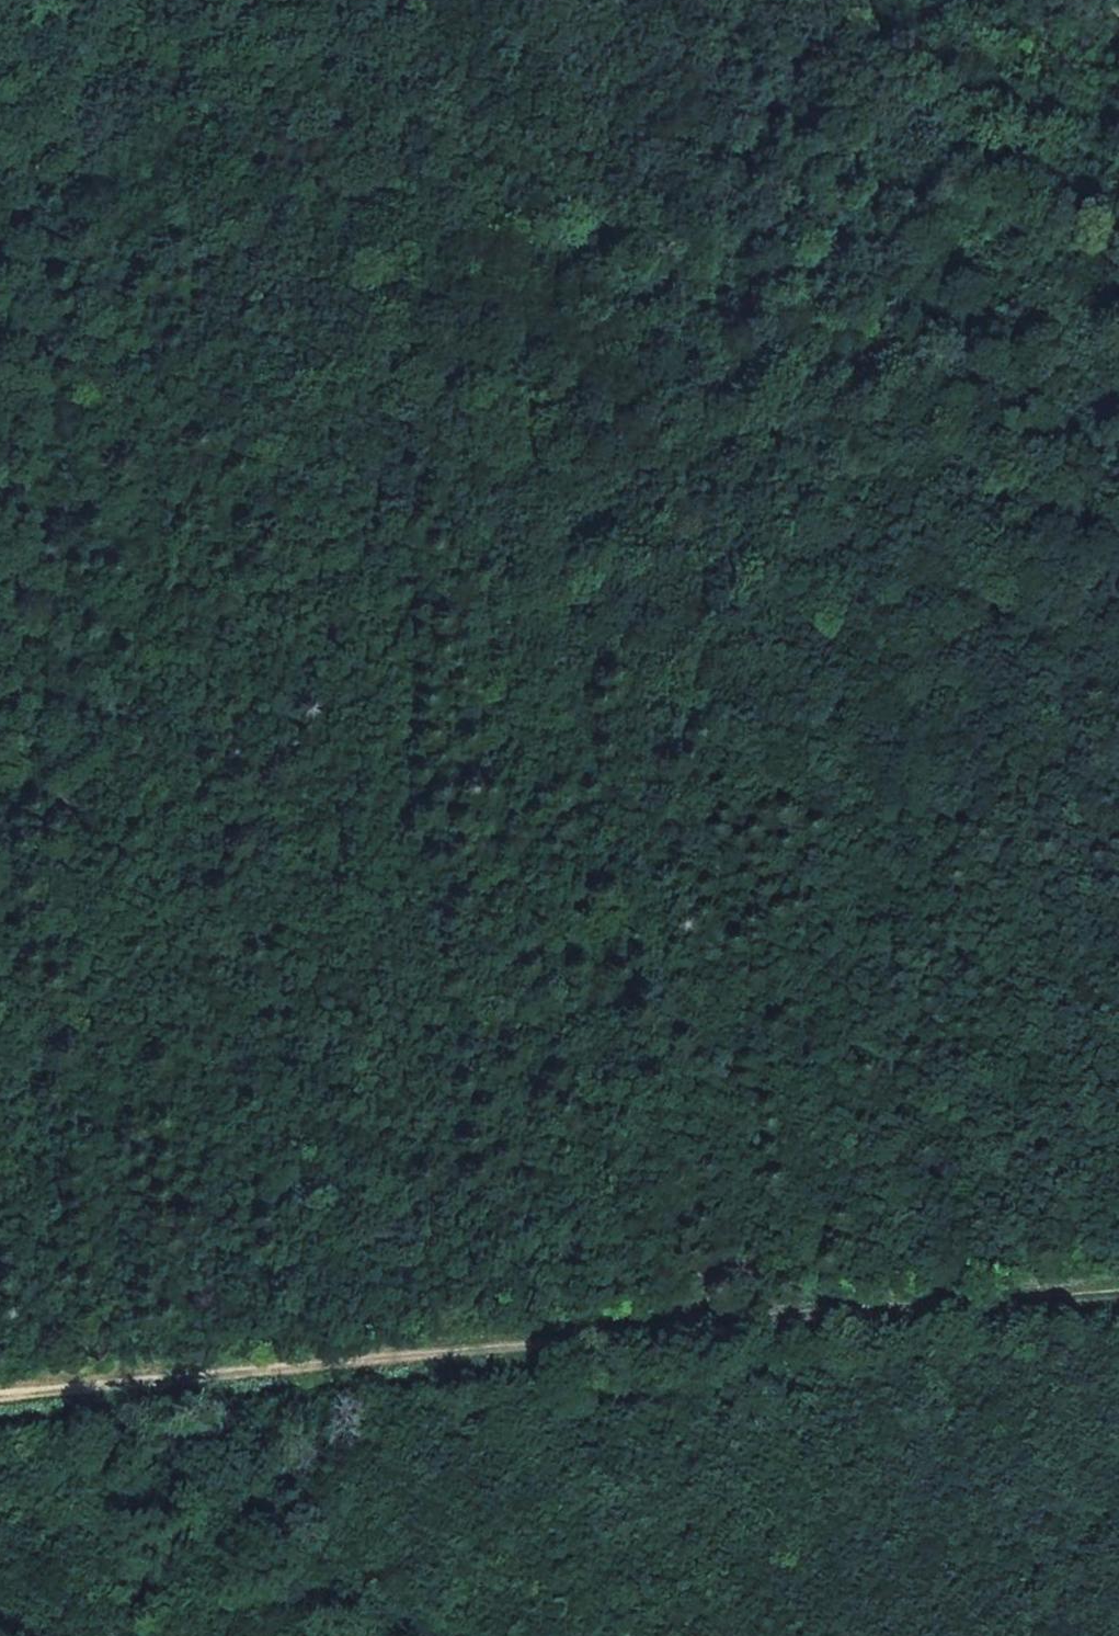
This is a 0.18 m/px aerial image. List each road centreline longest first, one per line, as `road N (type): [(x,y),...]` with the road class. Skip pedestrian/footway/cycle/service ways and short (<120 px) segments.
road 1 (track): [(0,1401),(1118,1285)]
road 2 (track): [(1118,245),(900,75),(898,37),(922,0)]
road 3 (track): [(307,1369),(332,1635)]

